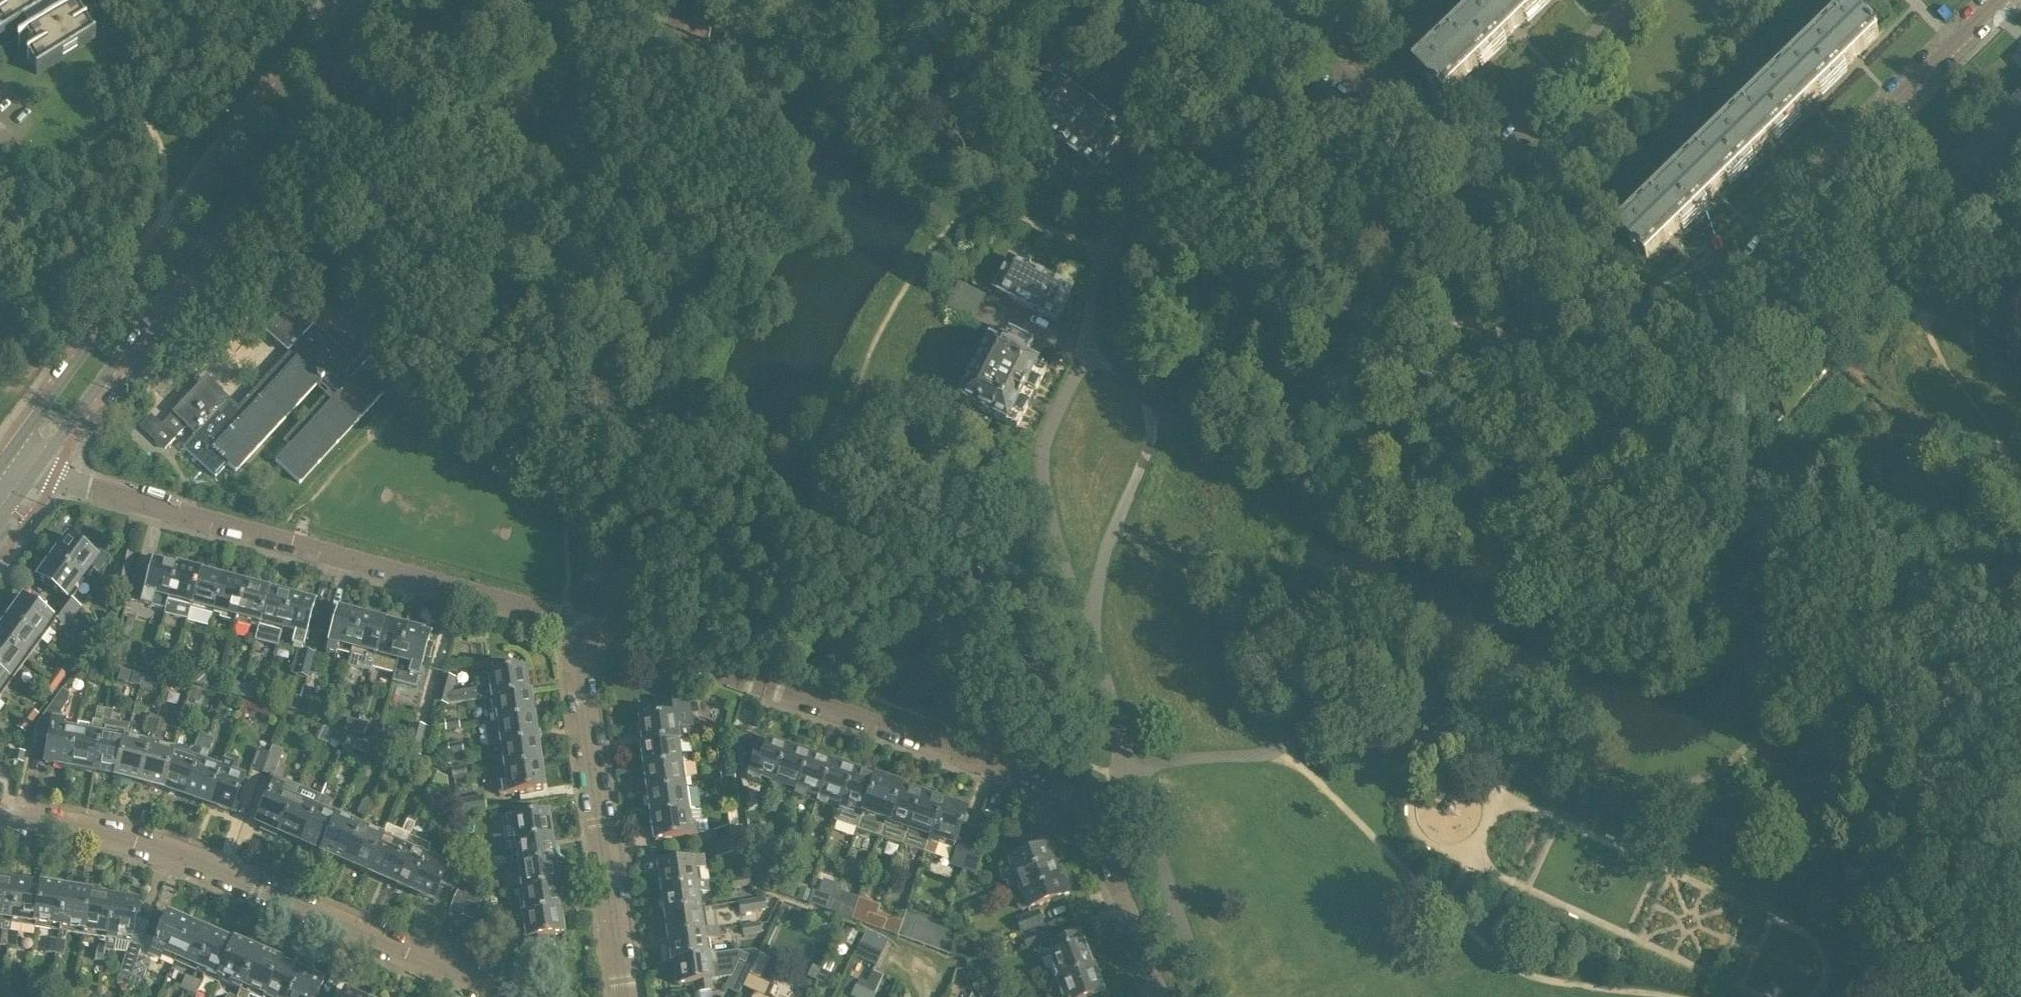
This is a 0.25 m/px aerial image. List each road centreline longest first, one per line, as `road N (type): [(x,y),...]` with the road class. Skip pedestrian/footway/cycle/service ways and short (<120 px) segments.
road 1 (residential): [(1480,180),(1633,307),(1667,322),(1698,319),(1722,302),(1845,149),(1997,0)]
road 2 (tertiary): [(34,470),(389,0)]
road 3 (residential): [(587,634),(554,615),(34,470)]
road 4 (tertiary): [(342,0),(4,458)]
road 5 (residential): [(0,821),(125,841),(215,872),(496,996)]
road 6 (residential): [(587,634),(604,631),(1066,791),(1082,805)]
road 7 (residential): [(626,996),(580,650),(587,634)]
road 8 (residential): [(1084,616),(1089,572),(1151,424),(1128,379),(1087,359)]
road 9 (residential): [(1023,65),(1071,65),(1144,139),(1146,189),(1101,253)]
road 10 (residential): [(1084,616),(1046,514),(1044,466),(1044,437),(1087,359)]
road 11 (residential): [(1101,253),(981,195),(1012,122),(1023,65)]
road 12 (residential): [(1267,18),(1480,180)]
road 13 (residential): [(1642,0),(1480,180)]
road 14 (residential): [(1082,805),(1117,767),(1084,616)]
road 15 (residential): [(1082,805),(1158,996)]

